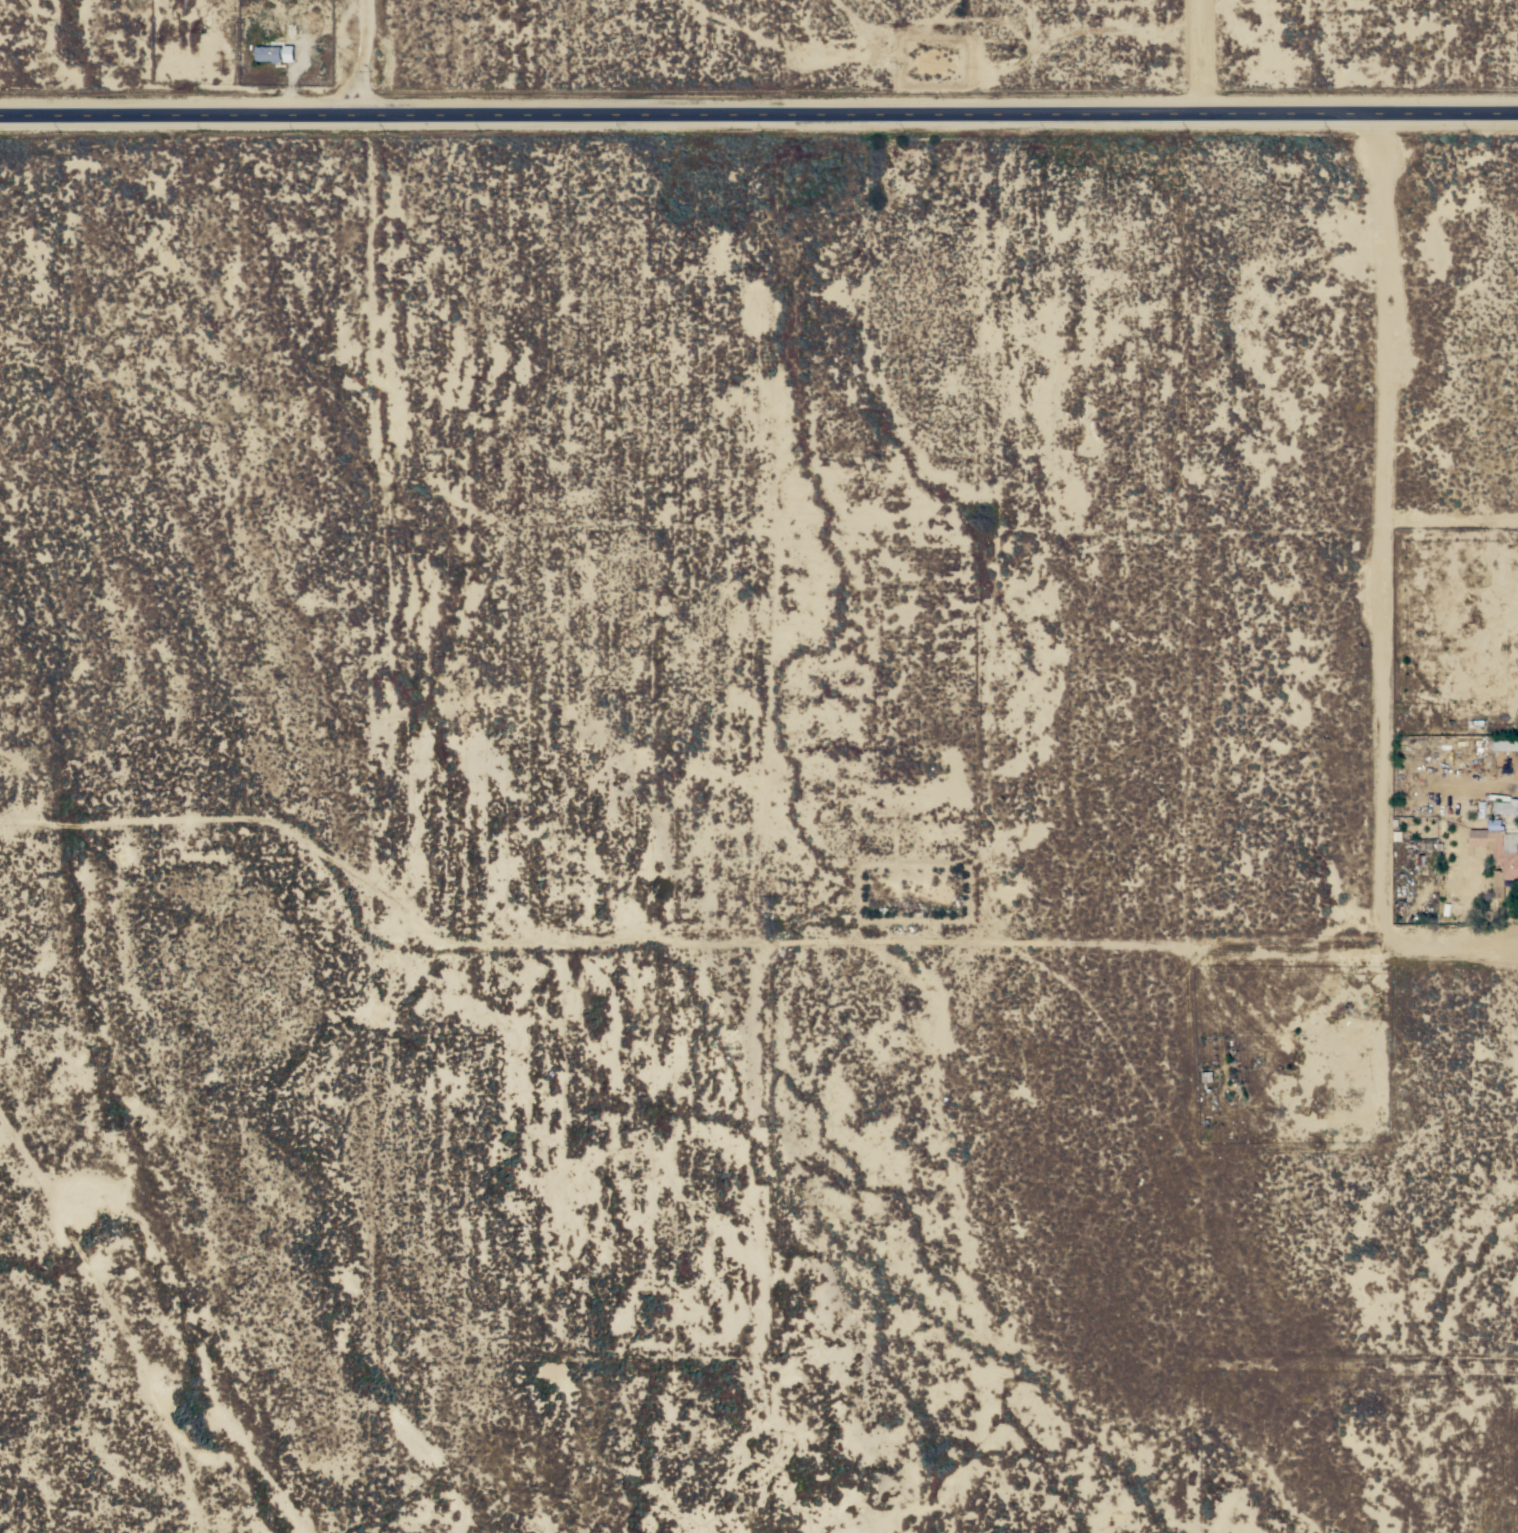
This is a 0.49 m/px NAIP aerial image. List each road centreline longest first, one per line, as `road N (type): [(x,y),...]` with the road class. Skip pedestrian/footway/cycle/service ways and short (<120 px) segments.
road 1 (tertiary): [(1517,107),(0,112)]
road 2 (track): [(1517,939),(1385,939),(1380,595),(1389,105)]

